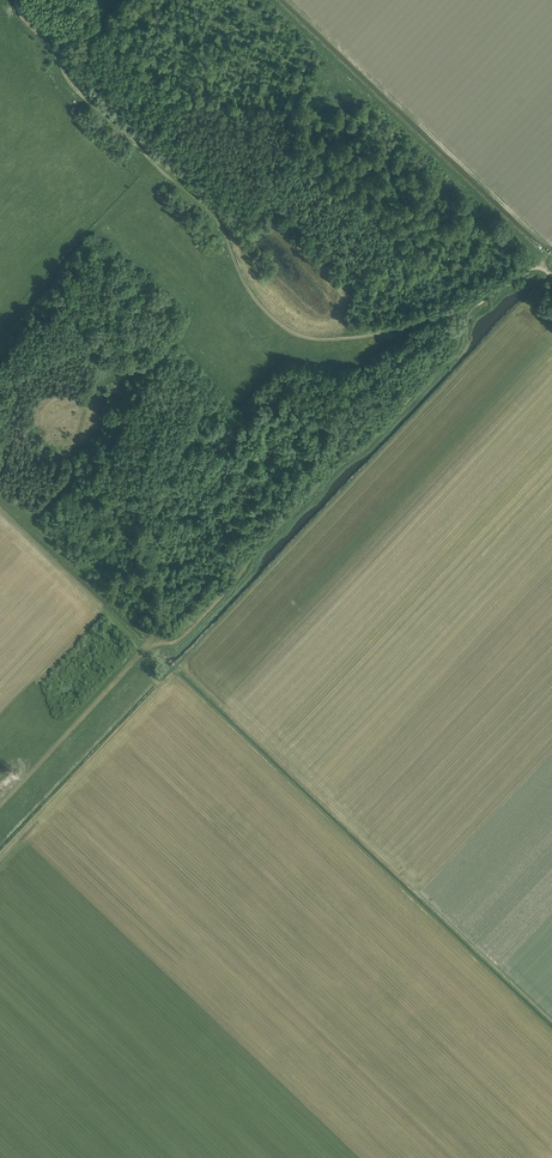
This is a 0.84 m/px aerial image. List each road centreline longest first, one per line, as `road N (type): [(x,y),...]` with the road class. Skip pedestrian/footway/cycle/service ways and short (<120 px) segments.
road 1 (track): [(15,0),(69,83),(209,214),(248,290),(287,330),(321,340),(396,331),(470,304),(528,271),(551,276)]
road 2 (track): [(468,304),(461,345),(174,641),(152,648),(0,497)]
road 3 (track): [(152,648),(0,805)]
road 4 (track): [(30,525),(66,489),(75,437),(101,377)]

